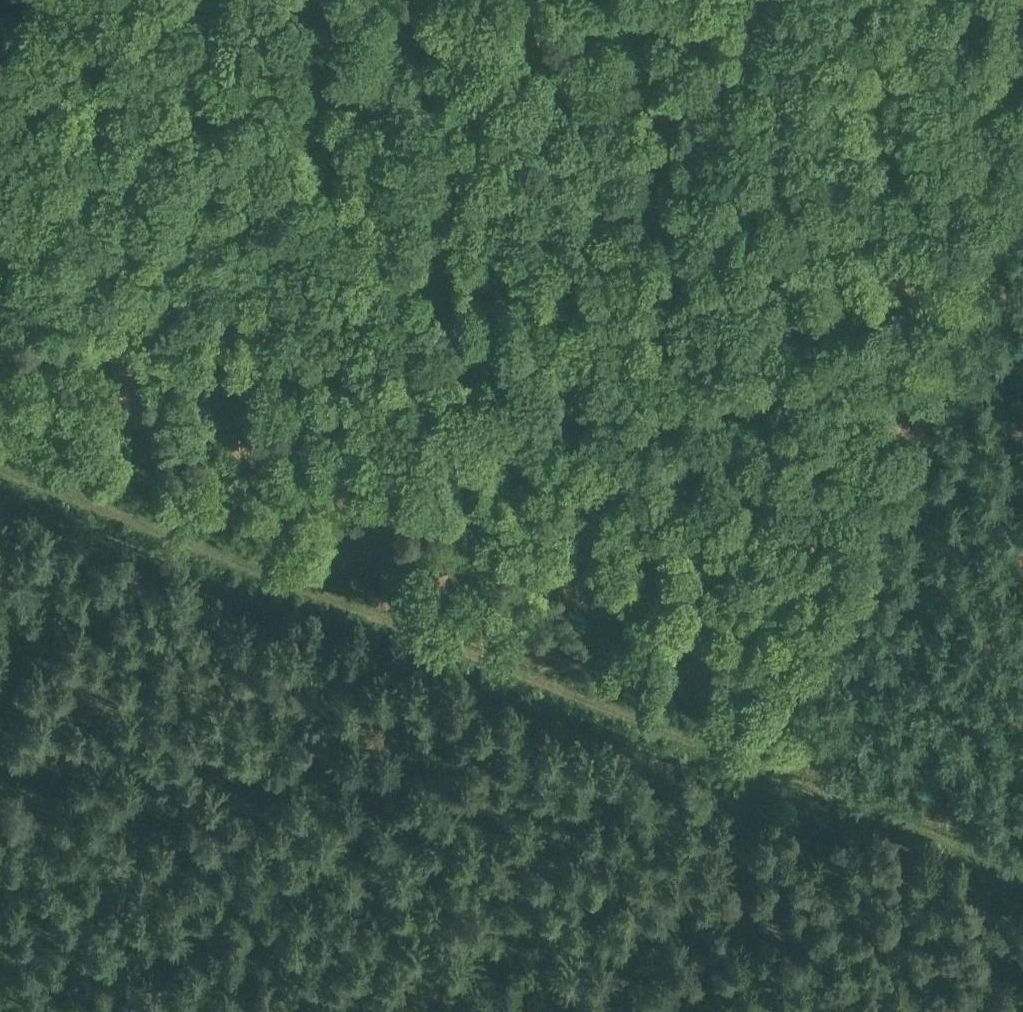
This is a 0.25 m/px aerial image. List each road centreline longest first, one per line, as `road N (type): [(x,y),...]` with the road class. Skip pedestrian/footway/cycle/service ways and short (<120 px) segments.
road 1 (track): [(0,481),(1022,885)]

